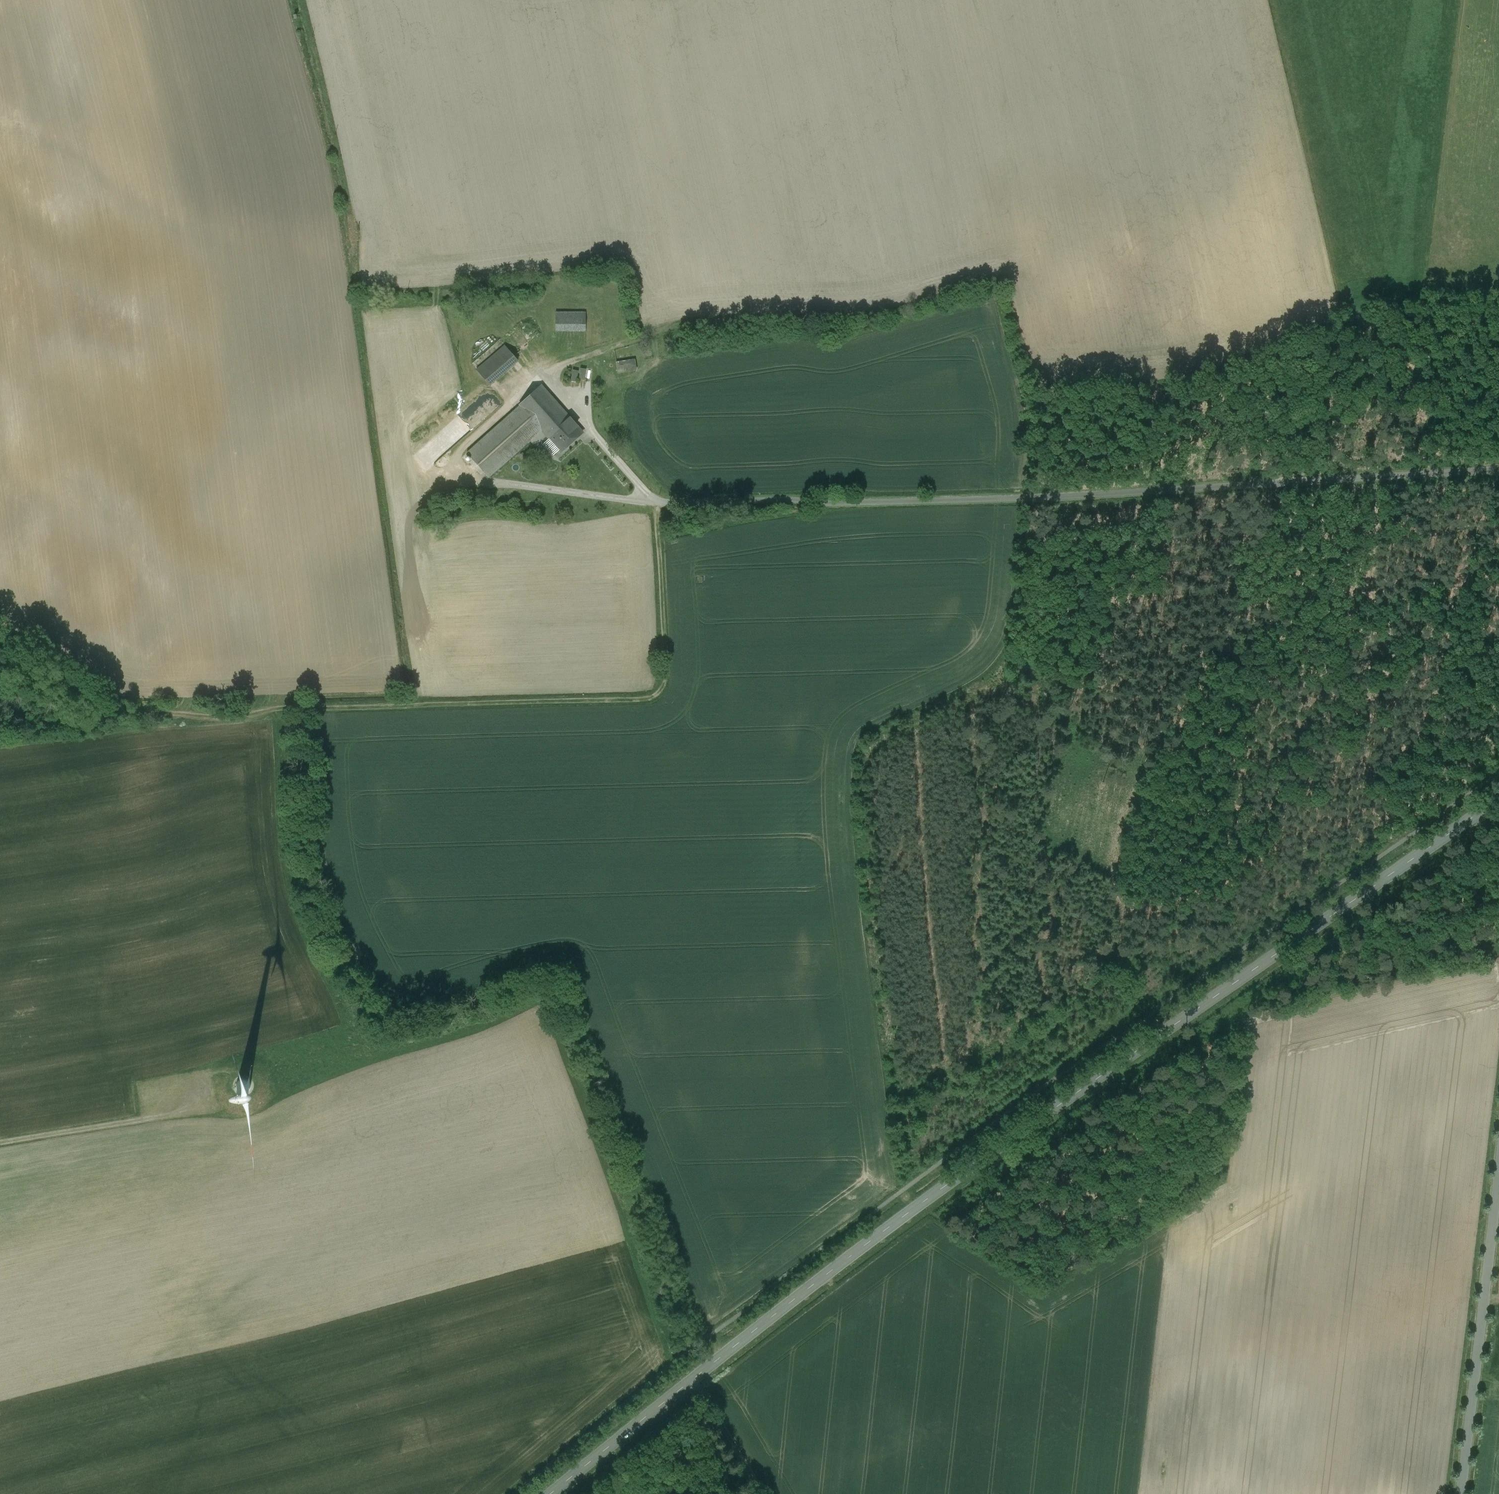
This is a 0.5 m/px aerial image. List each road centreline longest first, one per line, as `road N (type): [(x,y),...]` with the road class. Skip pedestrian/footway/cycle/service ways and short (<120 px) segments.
road 1 (tertiary): [(548,1493),(928,1198),(1498,796)]
road 2 (tertiary): [(1462,1493),(1498,1175)]

